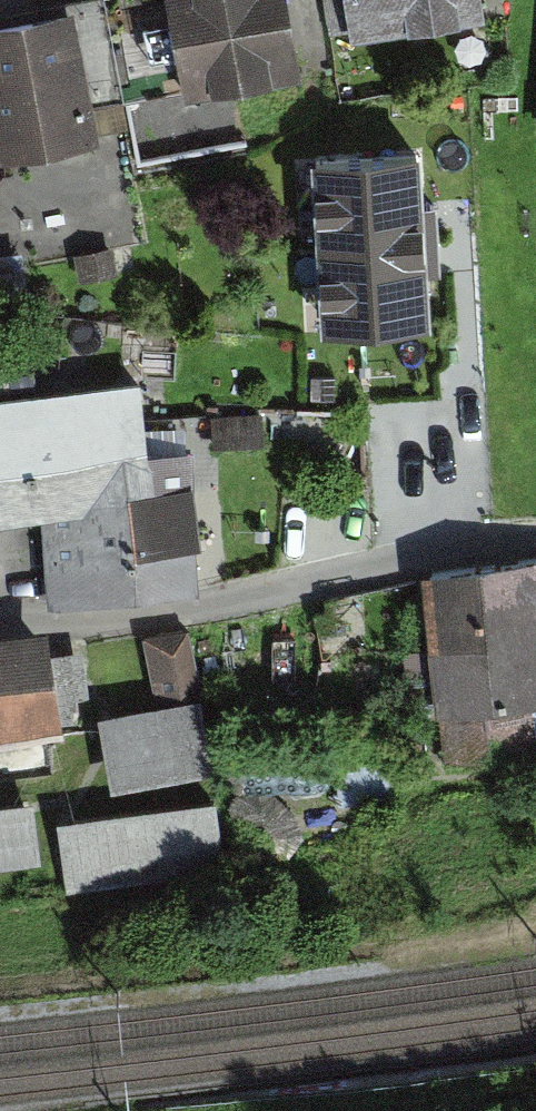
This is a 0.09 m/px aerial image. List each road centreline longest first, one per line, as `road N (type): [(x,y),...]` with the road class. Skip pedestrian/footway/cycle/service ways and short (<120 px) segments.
road 1 (residential): [(535,542),(138,613),(0,621)]

